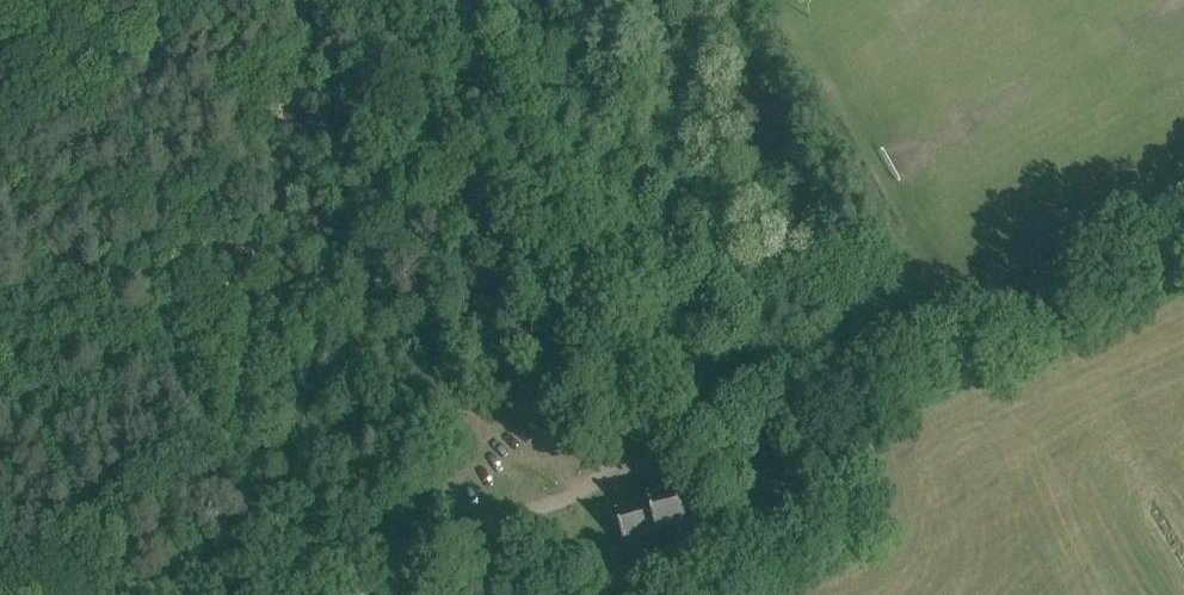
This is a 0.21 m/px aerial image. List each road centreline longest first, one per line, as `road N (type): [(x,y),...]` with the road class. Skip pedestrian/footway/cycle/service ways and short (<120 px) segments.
road 1 (track): [(1183,255),(1004,341),(761,439),(645,469),(611,462)]
road 2 (track): [(611,462),(575,493),(446,540),(353,594)]

